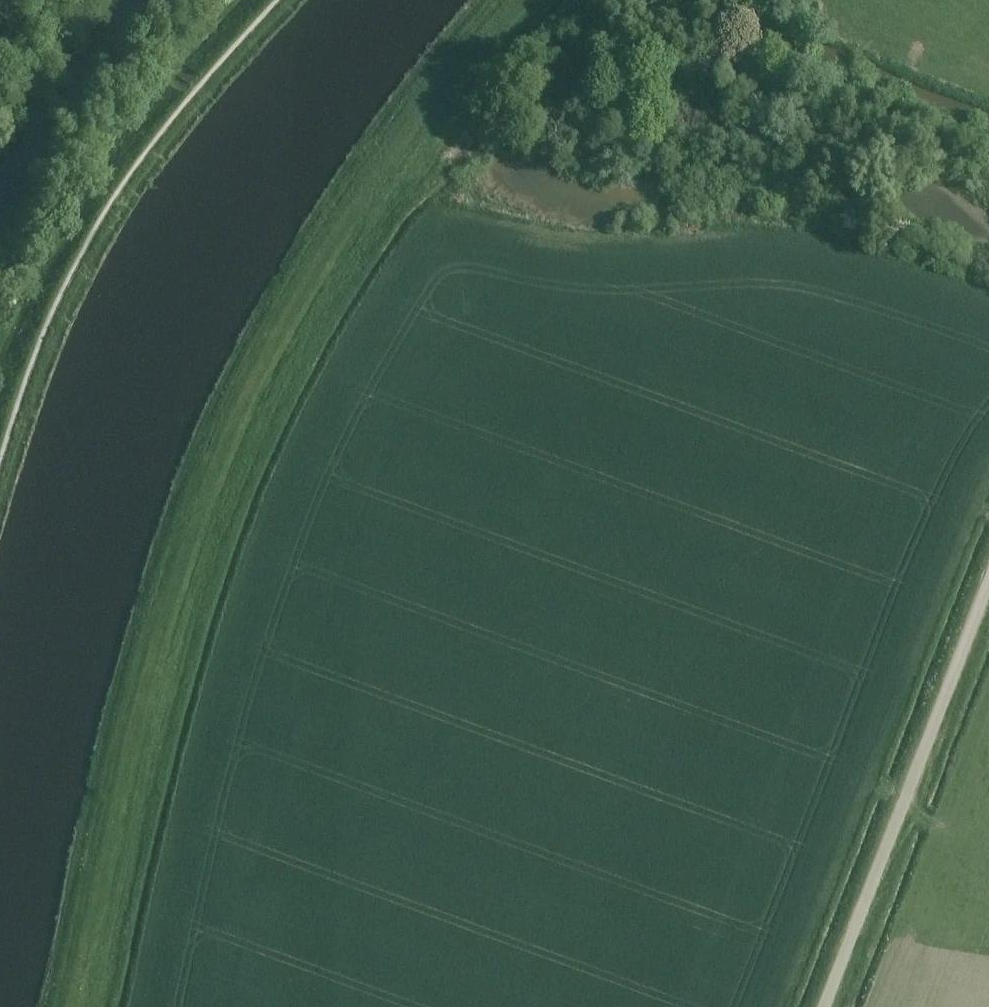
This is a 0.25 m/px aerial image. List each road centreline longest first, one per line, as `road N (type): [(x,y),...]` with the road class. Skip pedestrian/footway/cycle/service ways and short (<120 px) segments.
road 1 (unclassified): [(830,1006),(988,586)]

